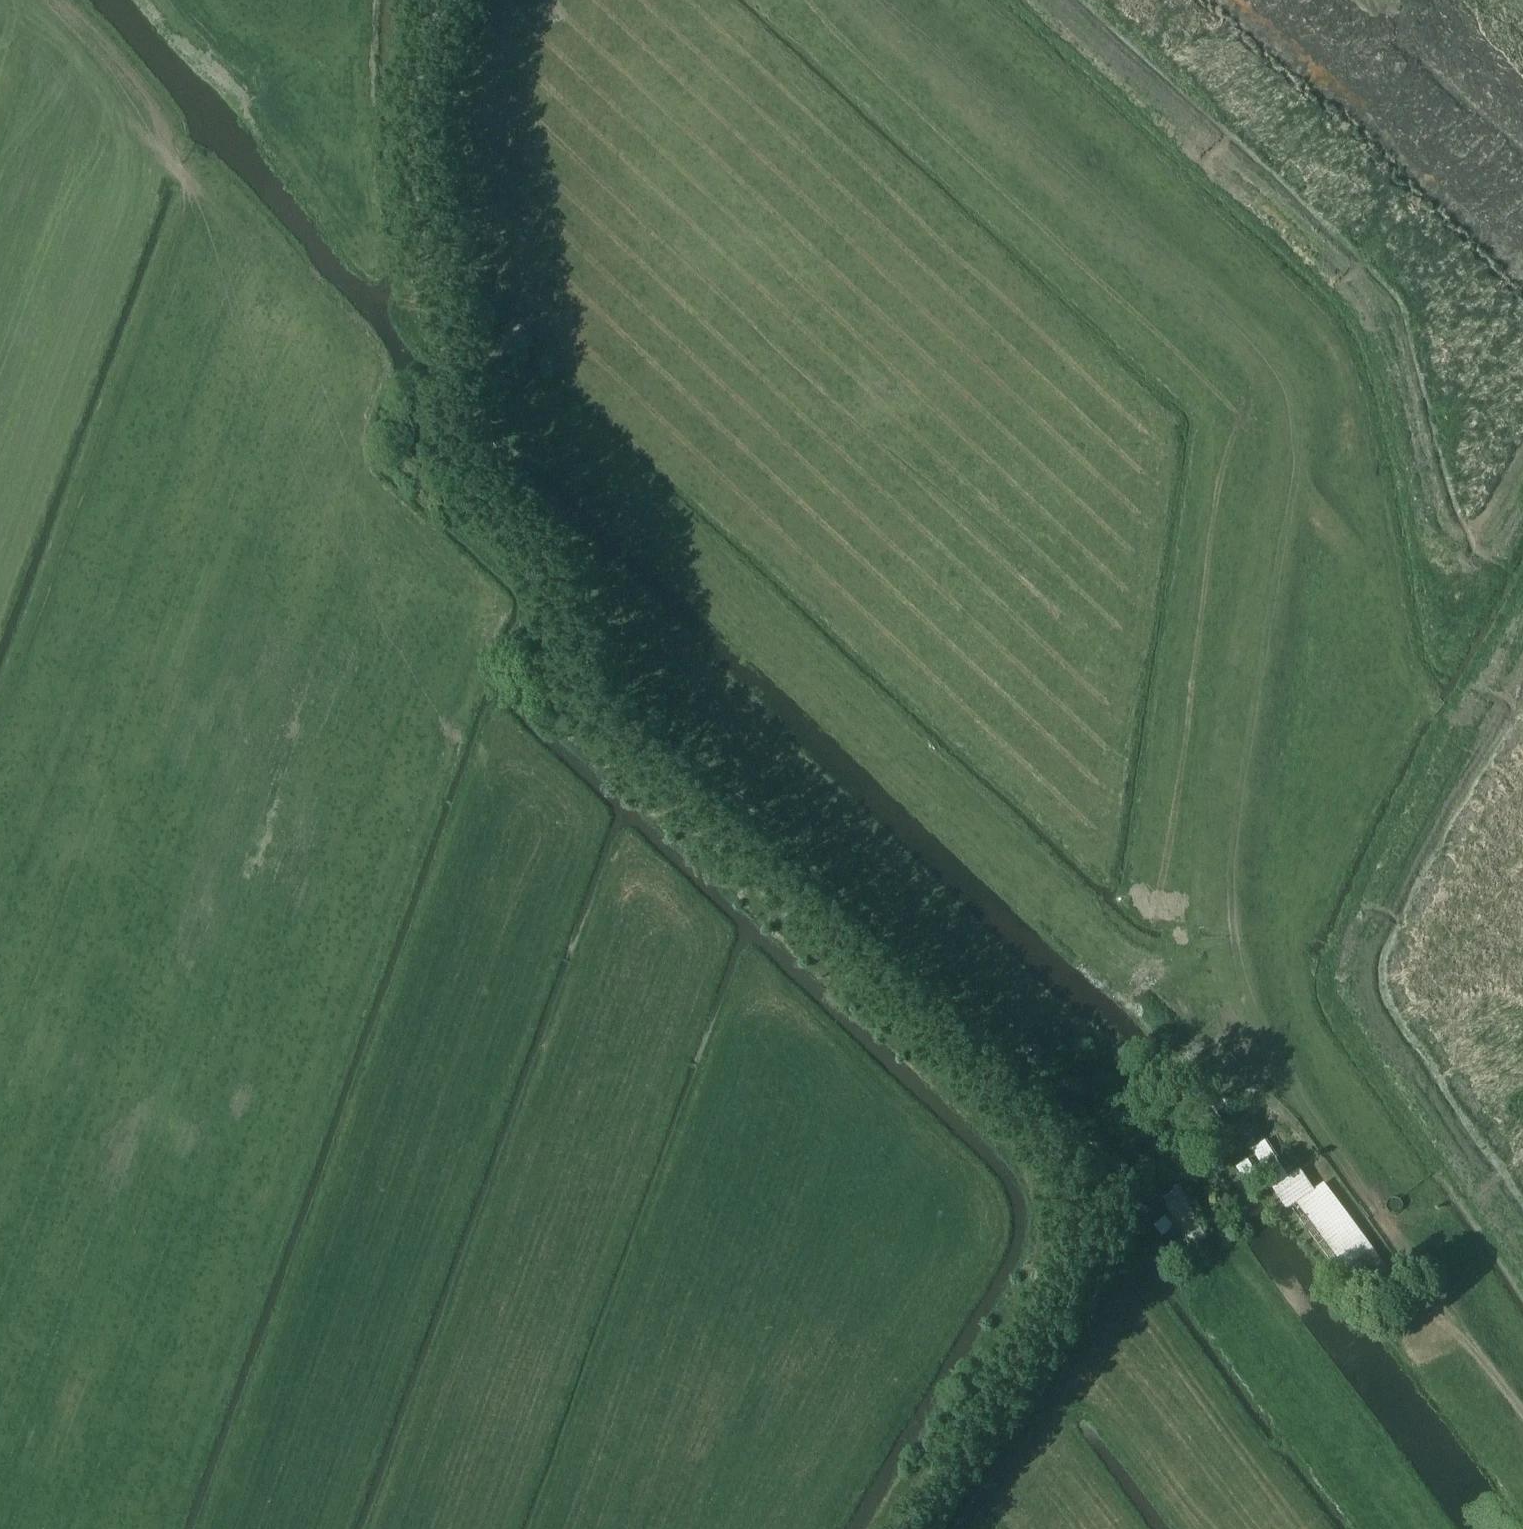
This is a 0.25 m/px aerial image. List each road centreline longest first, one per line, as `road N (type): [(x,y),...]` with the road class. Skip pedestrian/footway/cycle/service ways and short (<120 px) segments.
road 1 (track): [(1522,1414),(1472,1347),(1425,1304),(1329,1175)]

